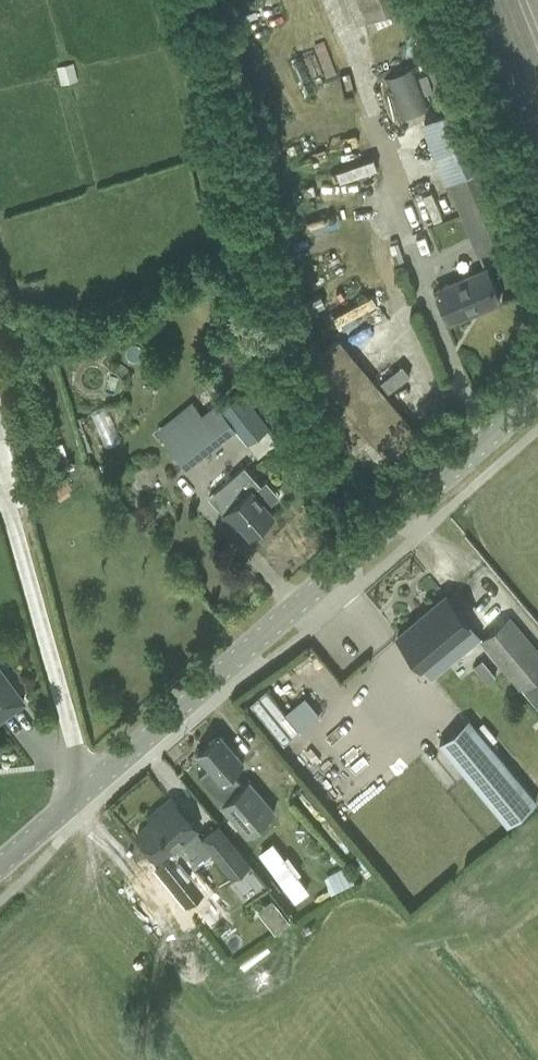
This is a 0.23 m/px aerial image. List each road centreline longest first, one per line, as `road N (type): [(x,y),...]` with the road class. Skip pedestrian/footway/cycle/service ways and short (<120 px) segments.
road 1 (unclassified): [(0,871),(537,396)]

